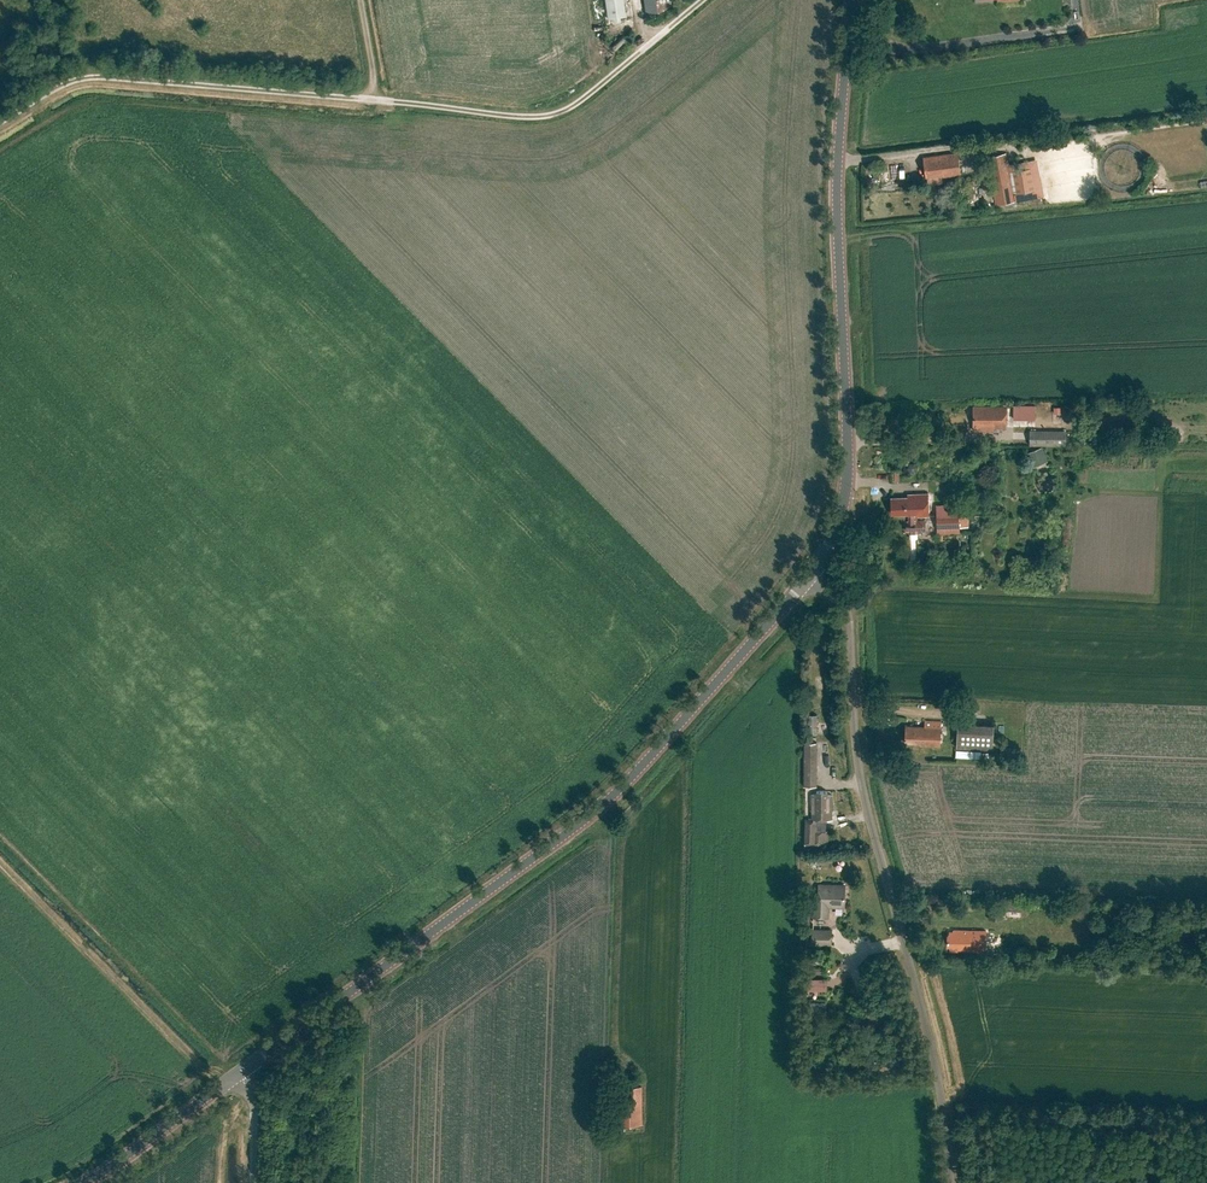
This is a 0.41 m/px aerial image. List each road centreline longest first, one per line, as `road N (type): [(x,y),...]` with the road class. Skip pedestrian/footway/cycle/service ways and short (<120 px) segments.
road 1 (secondary): [(248,1070),(581,823),(817,569)]
road 2 (unclassified): [(950,1182),(929,1036),(861,776),(850,623),(843,599),(817,569)]
road 3 (secondary): [(817,569),(844,518),(851,470),(837,148),(851,0)]
road 4 (track): [(0,123),(62,86),(102,77),(374,101)]
road 5 (track): [(374,101),(534,117),(566,110),(700,0)]
road 6 (secondary): [(86,1182),(248,1070)]

